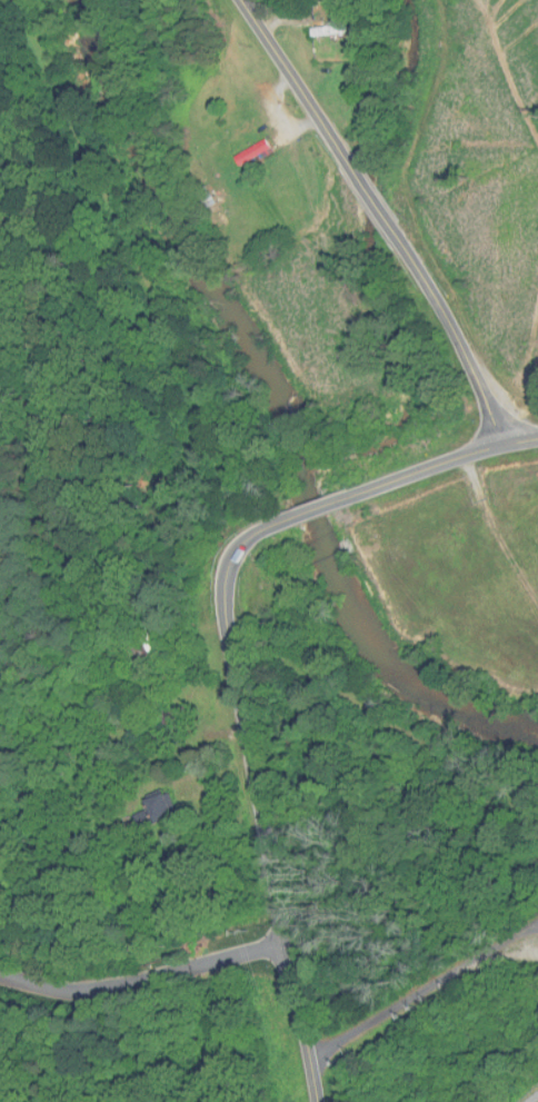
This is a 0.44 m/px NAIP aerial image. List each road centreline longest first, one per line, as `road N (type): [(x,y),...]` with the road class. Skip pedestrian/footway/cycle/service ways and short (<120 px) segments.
road 1 (tertiary): [(317,1101),(231,643),(226,573),(240,545),(265,526),(537,439)]
road 2 (residential): [(506,445),(439,301),(241,0)]
road 3 (residential): [(0,975),(87,993),(287,944)]

